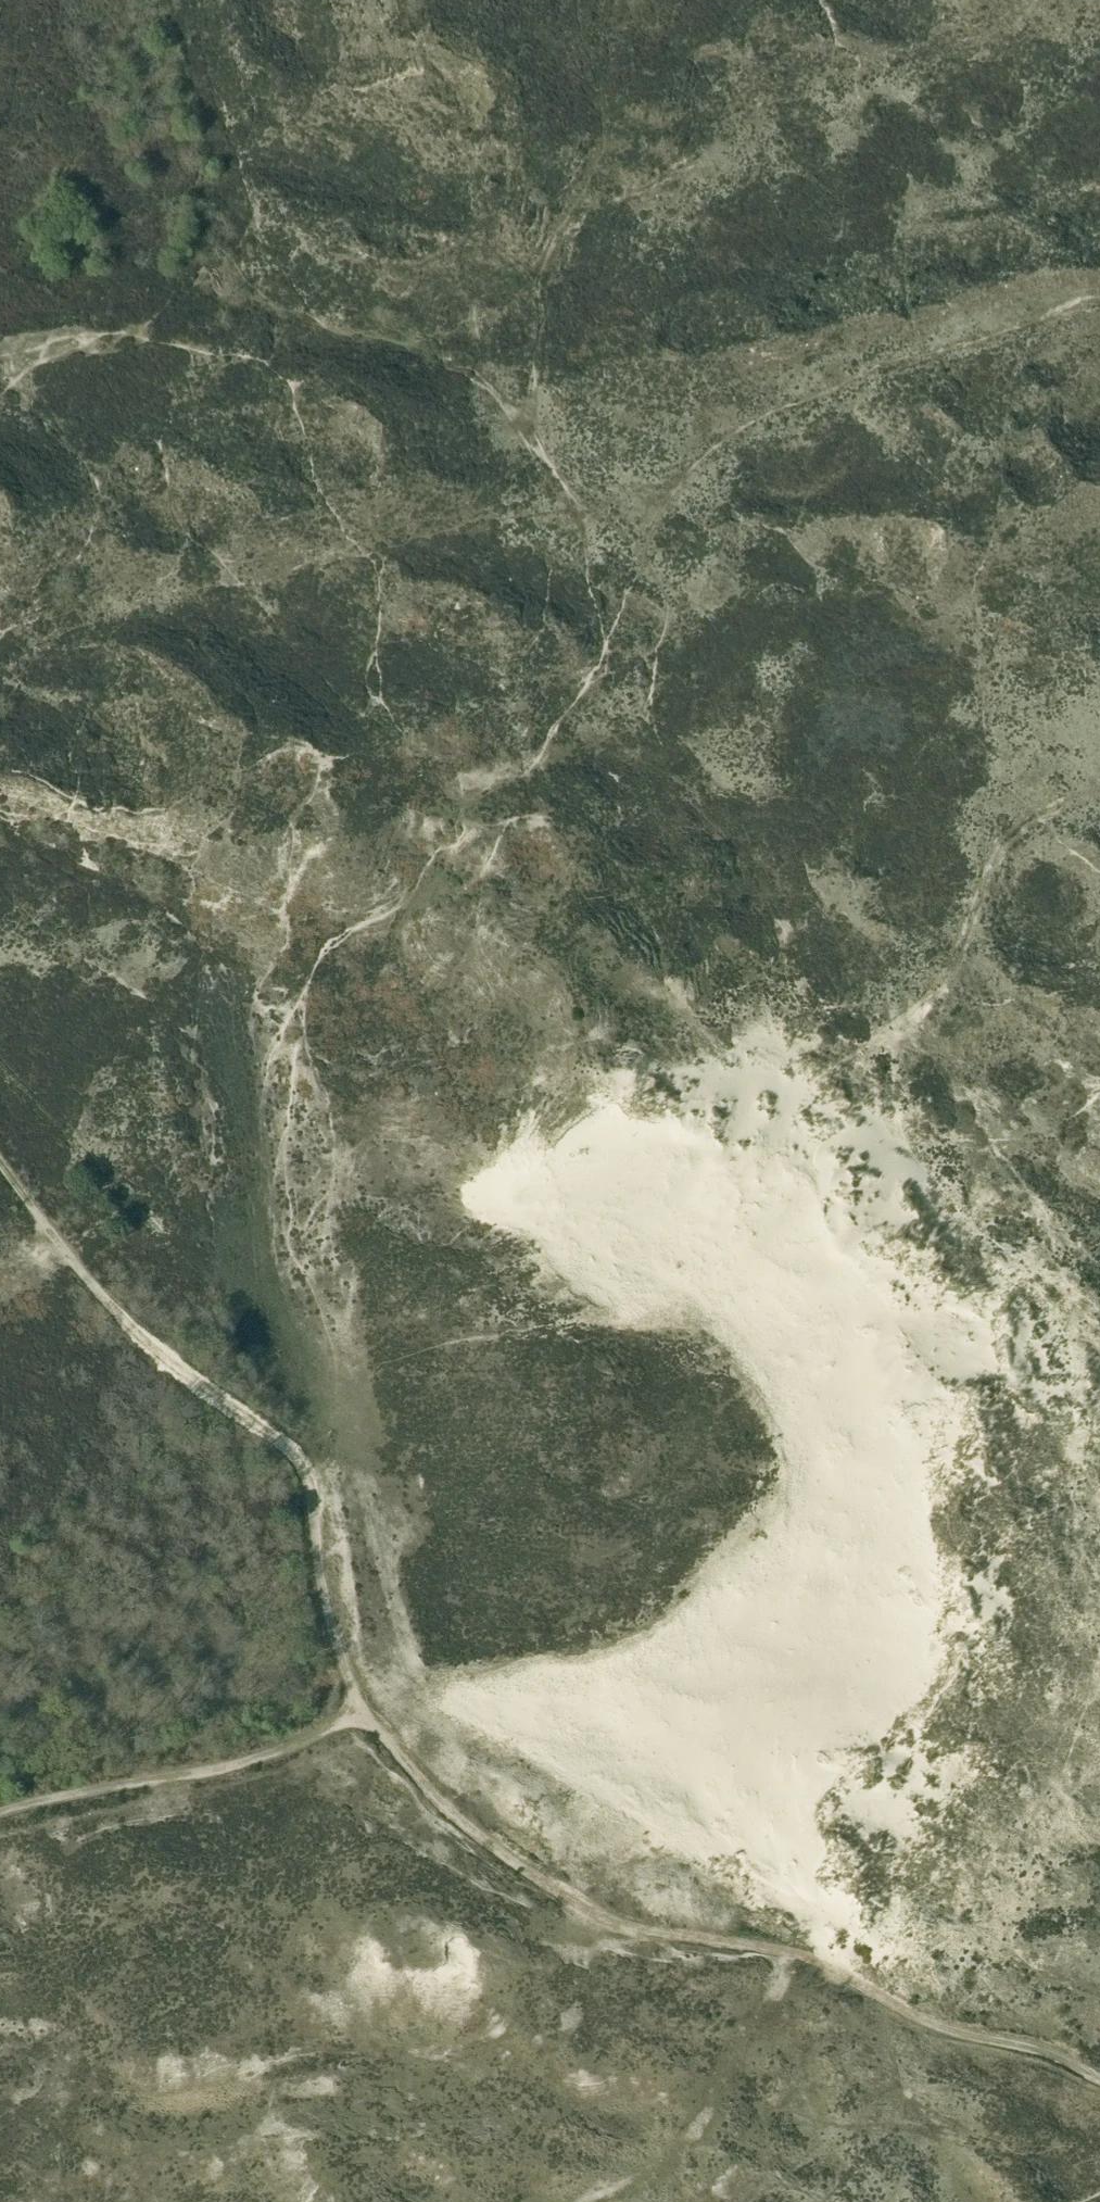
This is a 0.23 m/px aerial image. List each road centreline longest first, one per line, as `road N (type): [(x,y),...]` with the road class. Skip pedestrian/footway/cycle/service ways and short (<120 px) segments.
road 1 (track): [(362,1715),(488,1851),(603,1925),(799,1958),(836,1970),(943,2033),(1059,2059),(1099,2084)]
road 2 (track): [(0,1164),(130,1326),(273,1436),(305,1472),(318,1570),(362,1715)]
road 3 (track): [(362,1715),(223,1769),(0,1813)]

